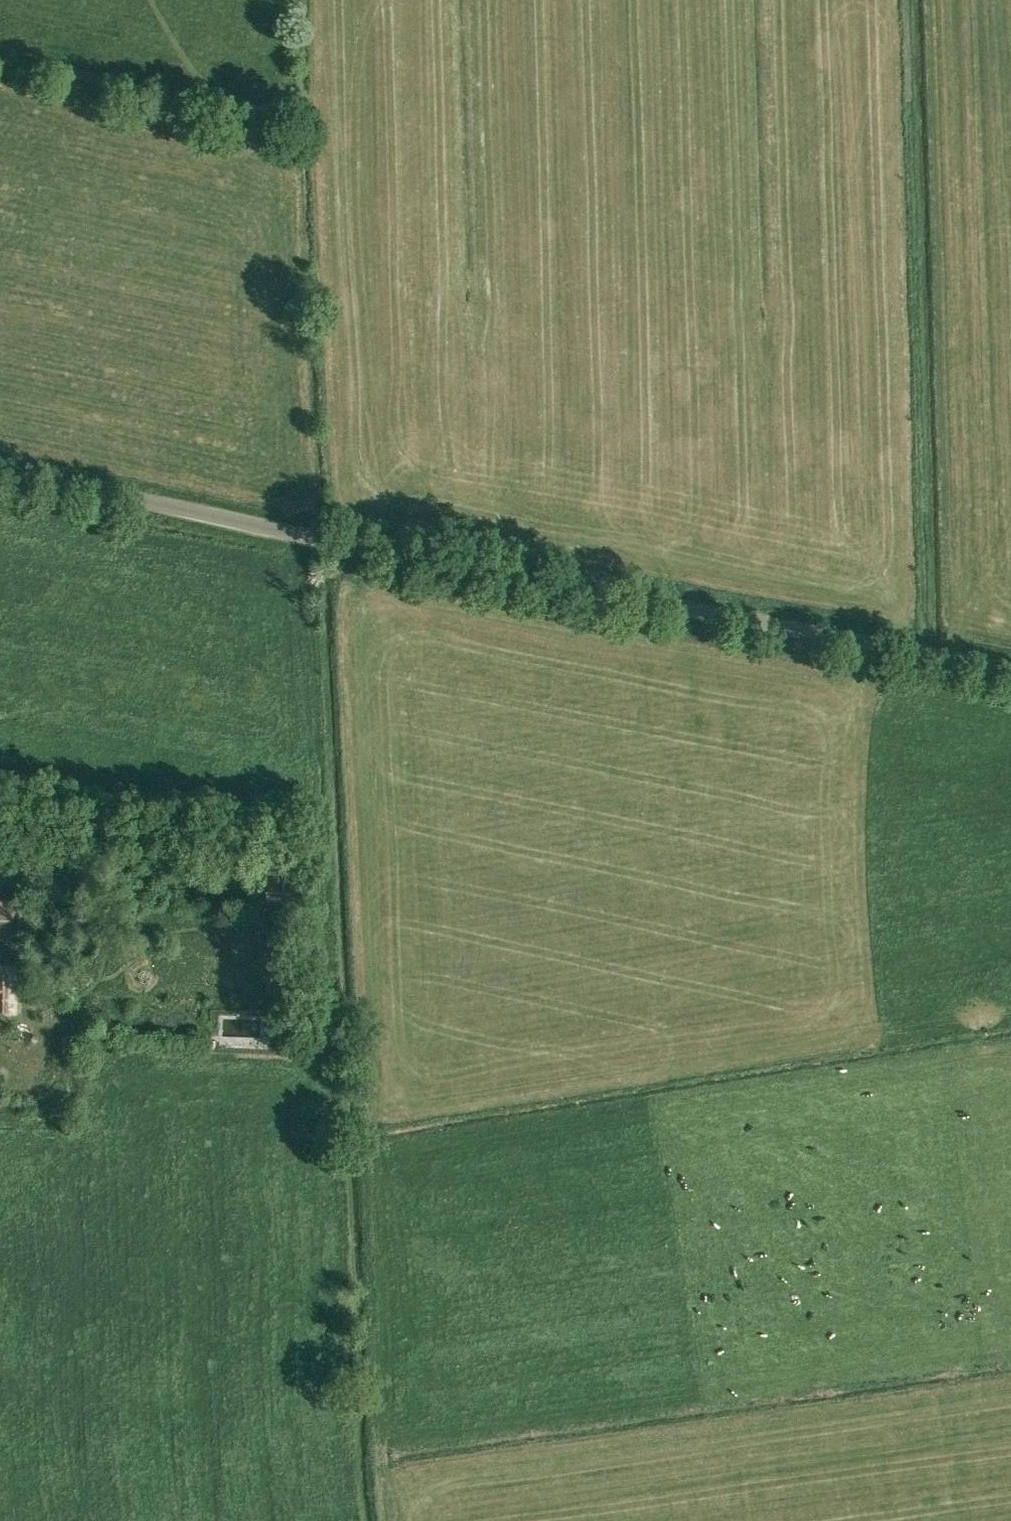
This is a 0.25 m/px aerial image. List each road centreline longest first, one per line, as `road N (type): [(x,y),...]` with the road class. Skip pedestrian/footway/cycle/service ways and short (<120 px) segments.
road 1 (unclassified): [(0,472),(1010,668)]

